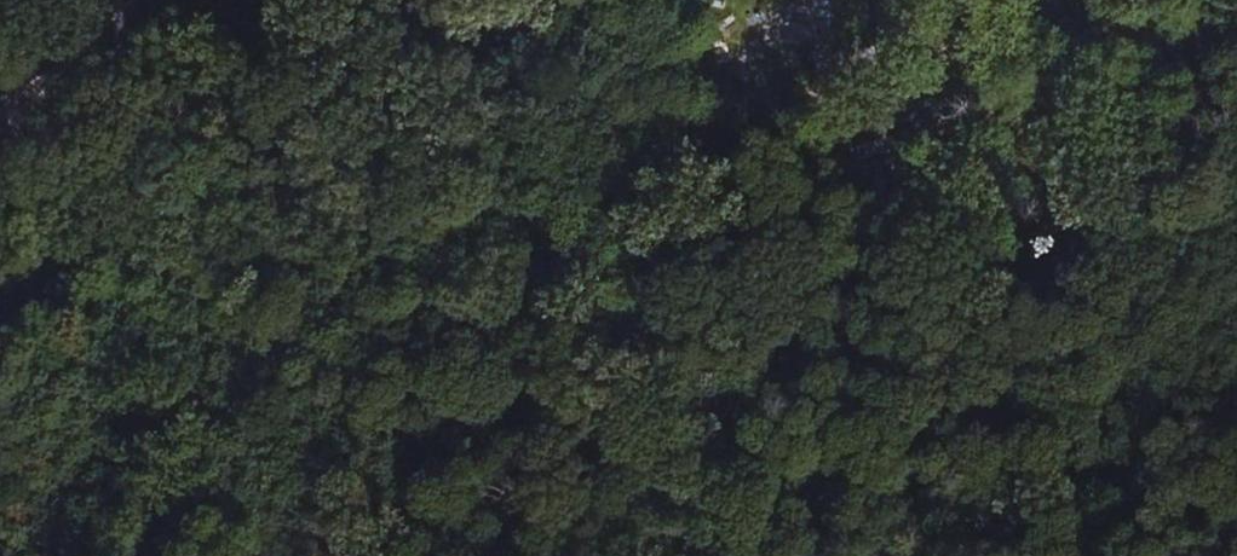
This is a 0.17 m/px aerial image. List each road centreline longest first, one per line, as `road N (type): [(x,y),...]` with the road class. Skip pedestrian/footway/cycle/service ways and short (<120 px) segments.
road 1 (track): [(71,555),(129,410),(140,315),(118,242),(32,133)]
road 2 (track): [(817,478),(790,456),(745,443),(690,382),(597,309)]
road 3 (track): [(489,0),(485,22),(518,191),(516,248)]
road 4 (secondary): [(130,0),(0,126)]
road 5 (track): [(421,555),(446,492),(444,436),(454,399)]
road 6 (track): [(506,277),(454,399)]

